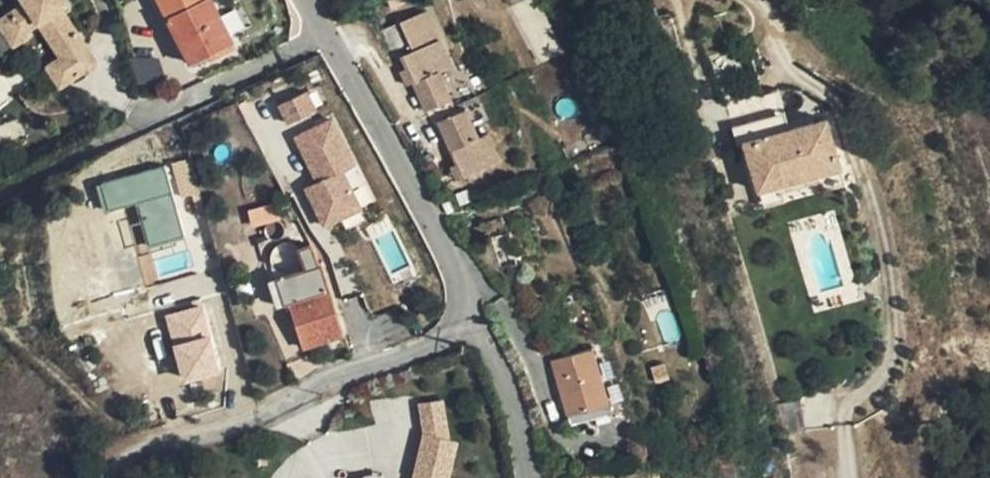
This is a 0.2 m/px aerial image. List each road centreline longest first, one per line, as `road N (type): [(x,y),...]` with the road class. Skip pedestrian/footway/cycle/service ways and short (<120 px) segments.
road 1 (residential): [(468,306),(436,338),(233,427),(149,451),(101,477)]
road 2 (residential): [(307,0),(468,306)]
road 3 (residential): [(468,306),(507,391),(527,477)]

